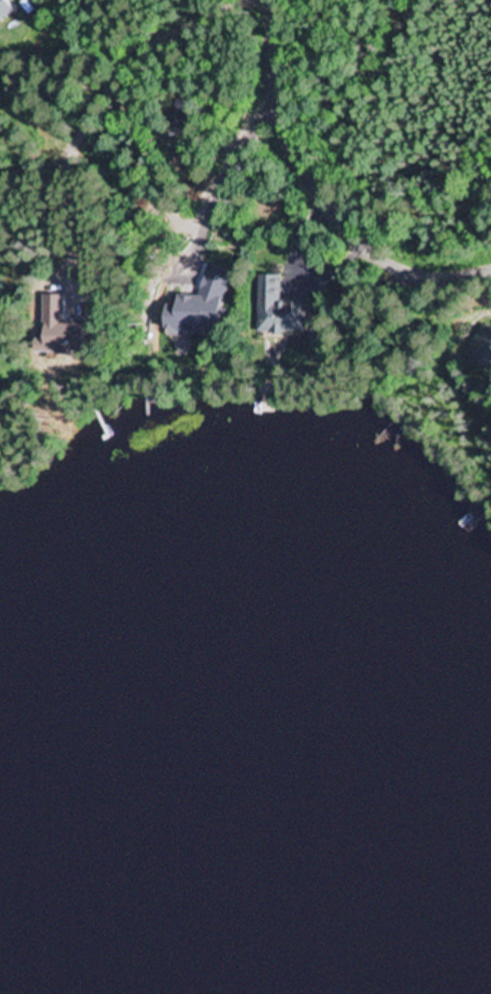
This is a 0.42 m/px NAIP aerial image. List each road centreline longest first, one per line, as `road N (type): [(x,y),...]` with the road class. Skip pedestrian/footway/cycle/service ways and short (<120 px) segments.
road 1 (residential): [(490,270),(409,275),(357,245),(302,168),(283,125),(272,0)]

